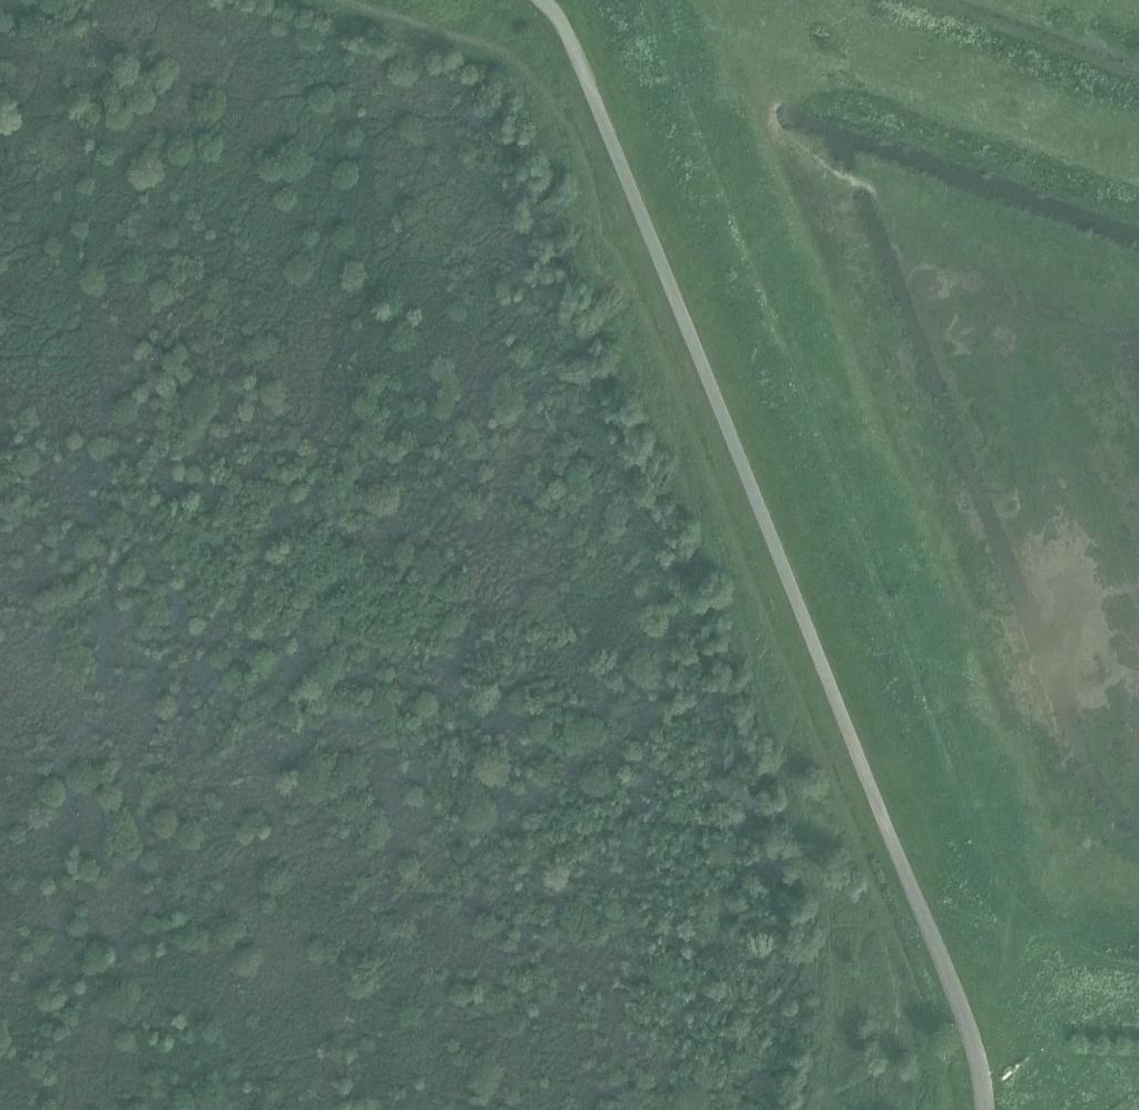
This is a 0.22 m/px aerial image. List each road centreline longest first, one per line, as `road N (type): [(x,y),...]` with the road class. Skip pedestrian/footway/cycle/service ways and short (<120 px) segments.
road 1 (unclassified): [(986,1109),(963,1013),(562,23),(546,0)]

